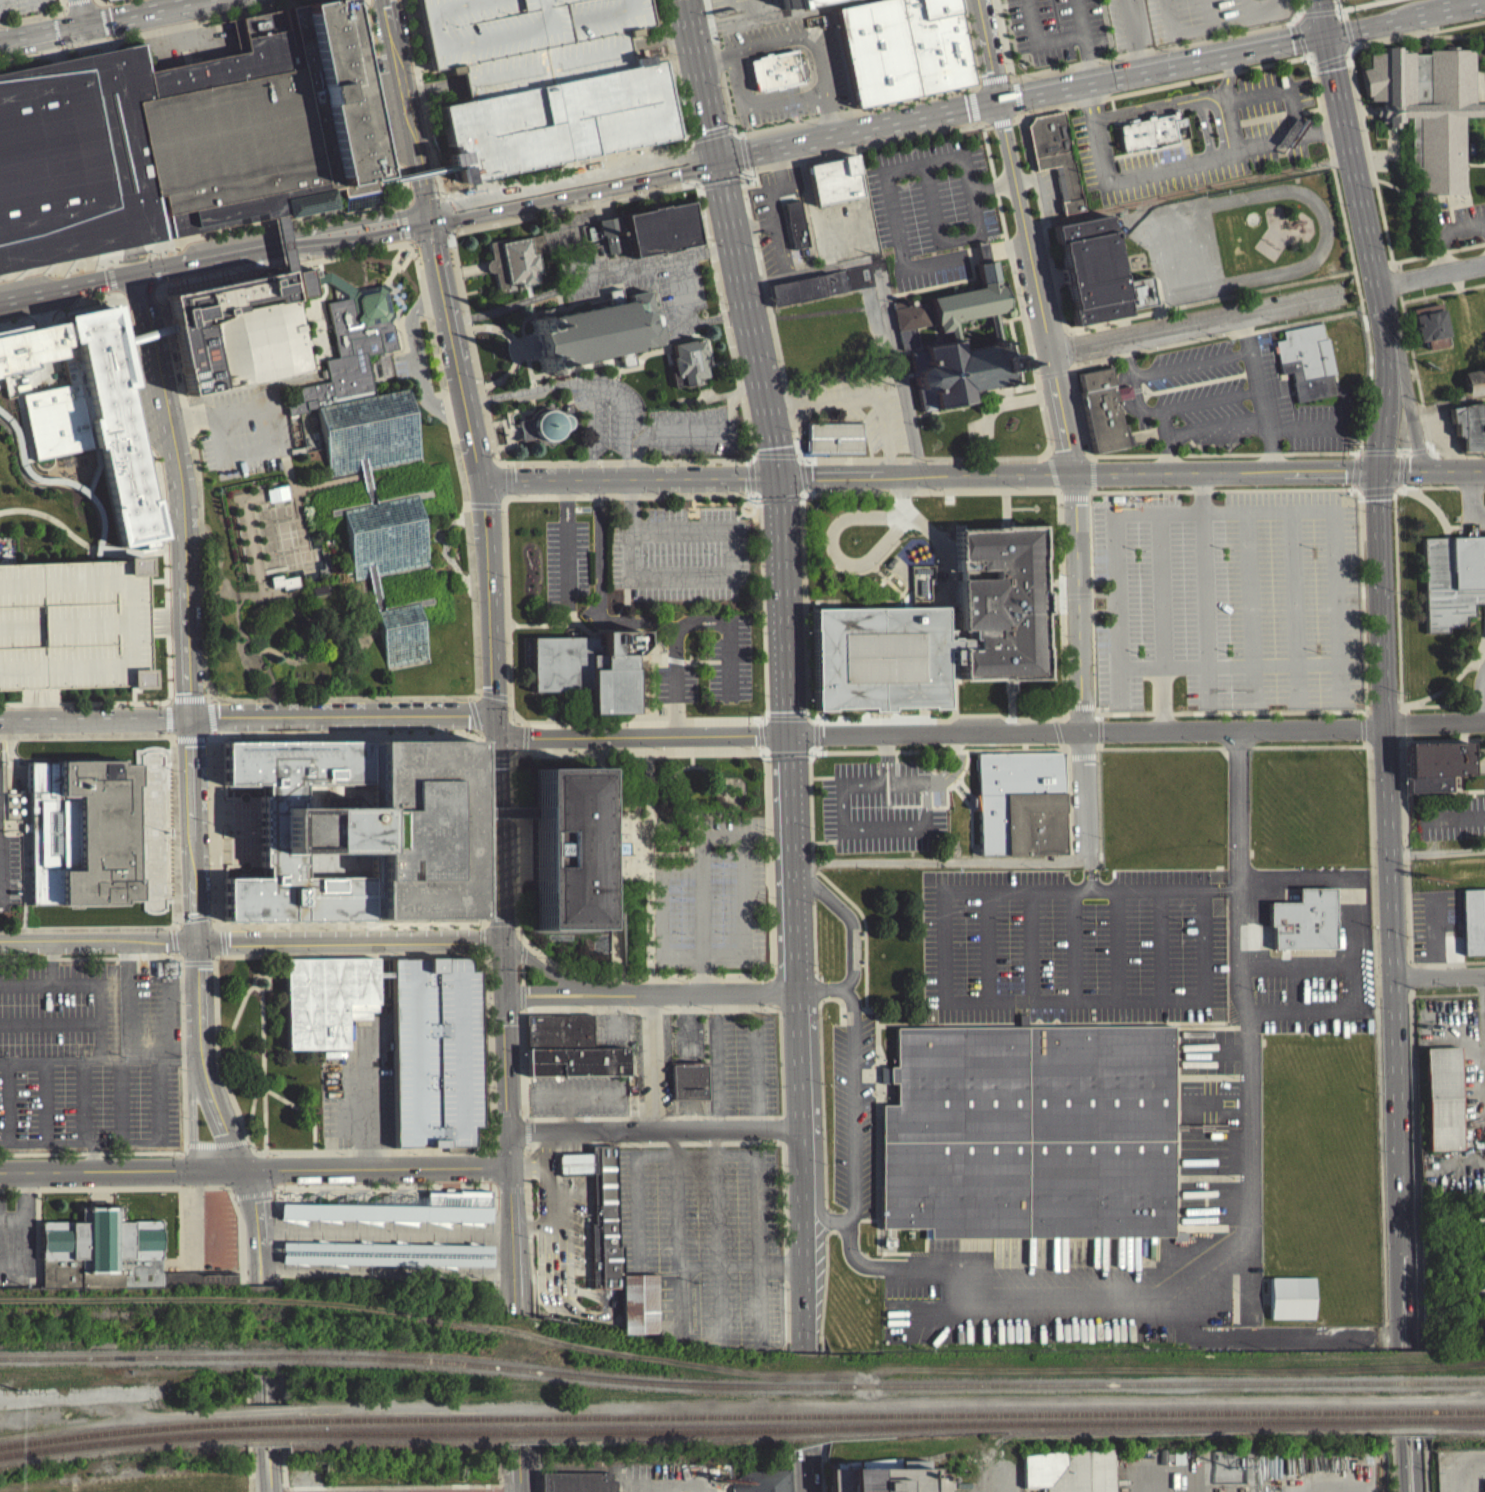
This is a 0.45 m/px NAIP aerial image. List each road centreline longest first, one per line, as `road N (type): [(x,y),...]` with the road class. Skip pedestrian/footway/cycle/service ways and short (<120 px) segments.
road 1 (residential): [(135,280),(180,495),(202,1060),(247,1170)]
road 2 (primary): [(1404,1244),(1377,469)]
road 3 (residential): [(788,732),(1385,727),(1484,717)]
road 4 (primary): [(719,158),(1328,34)]
road 5 (residential): [(779,475),(1377,469)]
road 6 (residential): [(502,943),(0,947)]
road 7 (tertiary): [(494,738),(509,1131)]
road 8 (tertiary): [(1049,350),(1074,473),(1082,729)]
road 9 (tertiary): [(977,0),(1049,350)]
road 10 (residential): [(1049,350),(1378,286)]
road 11 (primary): [(719,158),(779,475)]
road 12 (residential): [(493,714),(188,722)]
road 13 (primary): [(427,221),(719,158)]
road 14 (residential): [(482,481),(779,475)]
road 15 (residential): [(494,738),(788,732)]
road 16 (residential): [(504,996),(798,990)]
road 17 (residential): [(509,1131),(801,1129)]
road 18 (tertiary): [(427,221),(482,481)]
road 19 (residential): [(509,1169),(247,1170)]
road 20 (primary): [(788,732),(798,990)]
road 21 (tertiary): [(482,481),(494,738)]
road 22 (primary): [(779,475),(788,732)]
road 23 (primary): [(1378,286),(1328,34)]
road 24 (residential): [(247,1170),(26,1170)]
road 25 (residential): [(188,722),(0,724)]
road 26 (primary): [(1377,469),(1386,375),(1378,286)]
road 27 (tertiary): [(380,0),(419,169)]
road 28 (primary): [(688,0),(719,158)]
road 29 (primary): [(1328,34),(1484,0)]
road 30 (primary): [(233,0),(85,31)]
road 31 (primary): [(135,280),(277,249)]
road 32 (primary): [(287,248),(427,221)]
road 33 (primary): [(798,990),(801,1129)]
road 34 (primary): [(0,308),(135,280)]
road 35 (primary): [(804,1218),(809,1350)]

